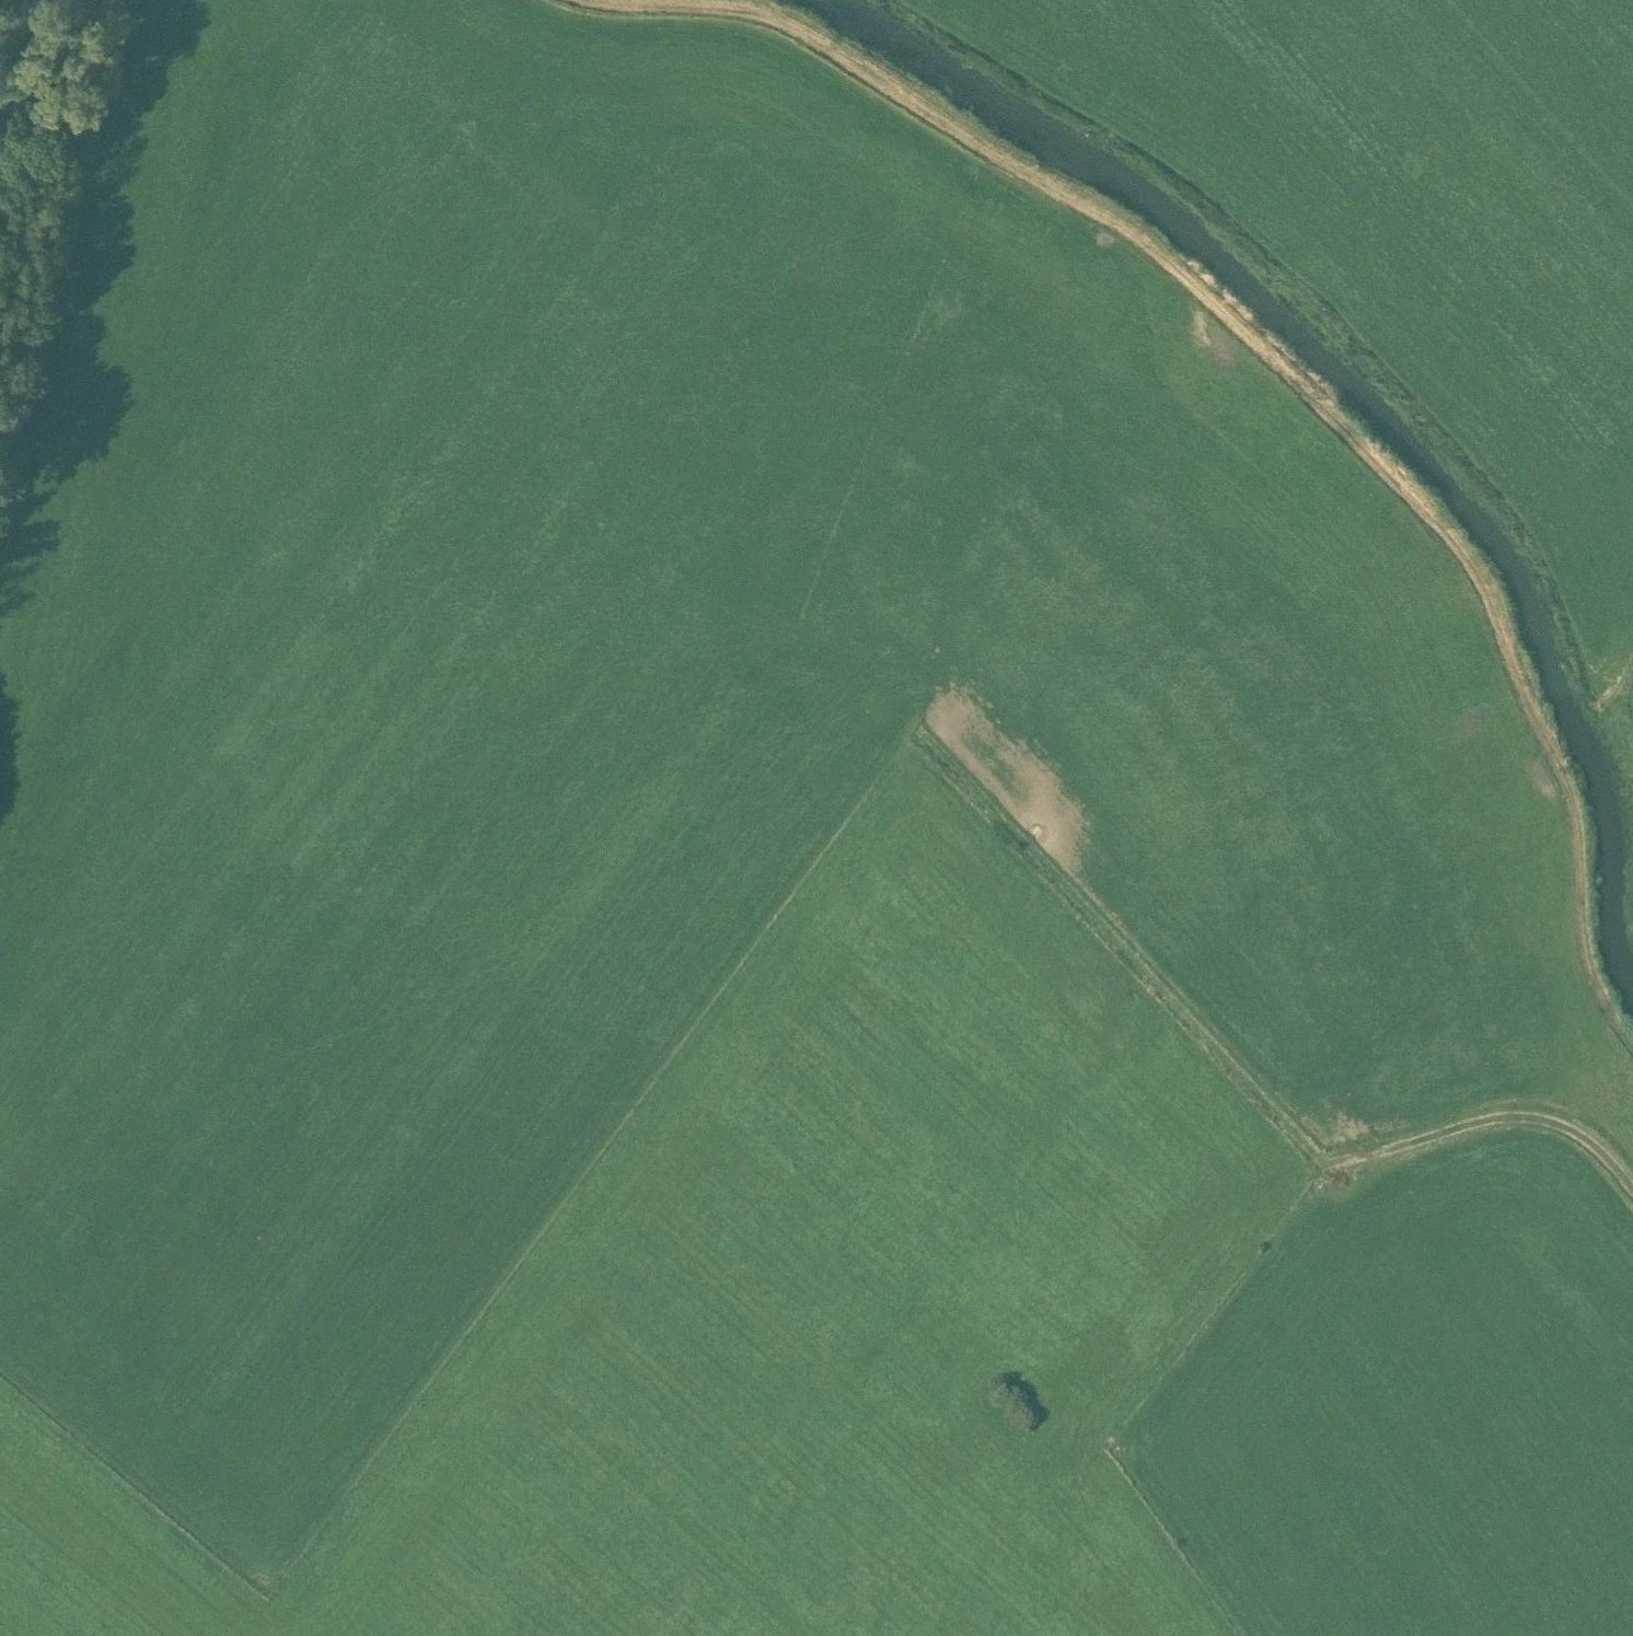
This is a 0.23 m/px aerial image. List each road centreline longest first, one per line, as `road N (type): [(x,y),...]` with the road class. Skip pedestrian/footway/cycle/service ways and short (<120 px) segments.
road 1 (track): [(1632,1196),(1588,1145),(1542,1118),(1486,1117),(1330,1165),(1304,1147),(924,738)]

